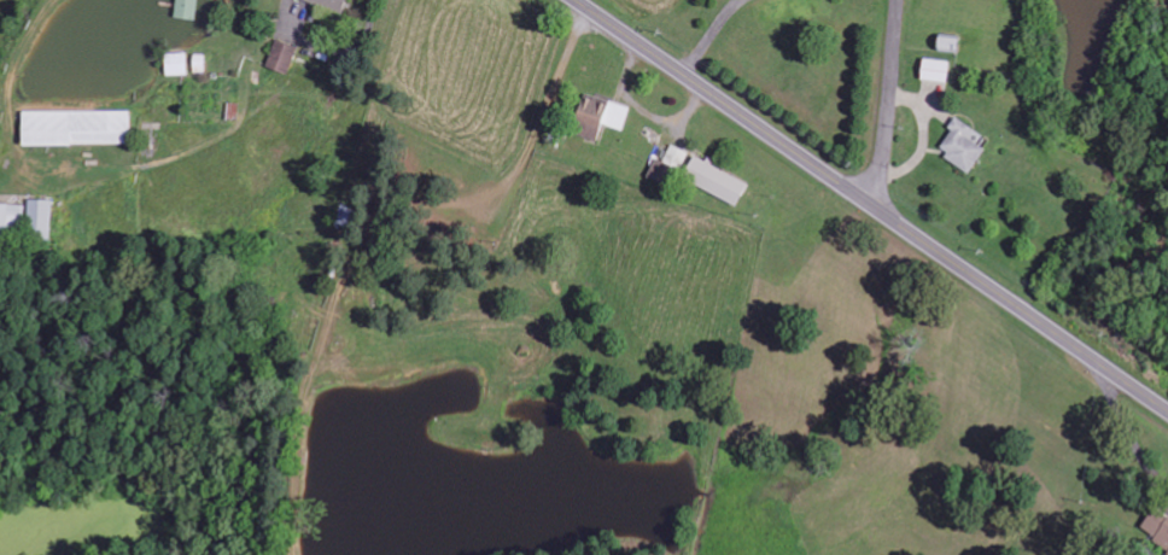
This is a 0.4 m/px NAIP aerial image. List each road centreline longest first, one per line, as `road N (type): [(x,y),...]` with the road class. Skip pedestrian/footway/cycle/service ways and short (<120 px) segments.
road 1 (secondary): [(574,0),(1167,411)]
road 2 (residential): [(860,198),(875,189),(883,166),(896,0)]

